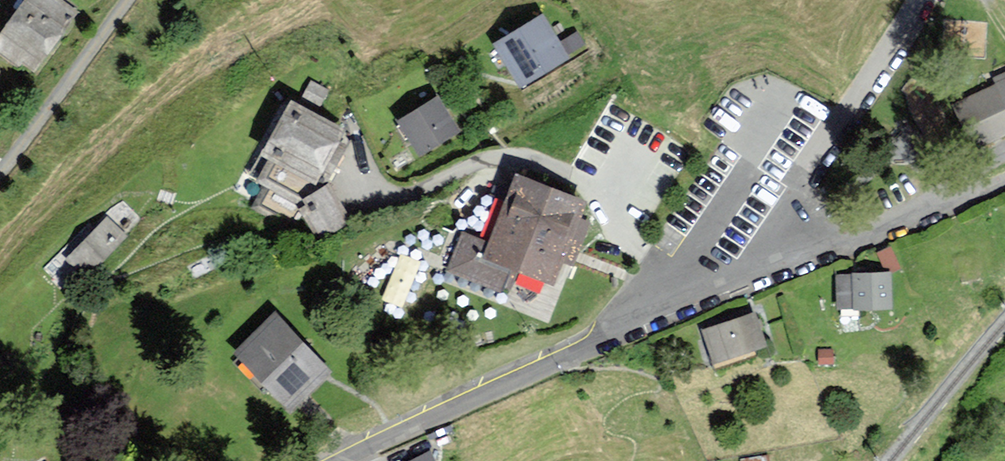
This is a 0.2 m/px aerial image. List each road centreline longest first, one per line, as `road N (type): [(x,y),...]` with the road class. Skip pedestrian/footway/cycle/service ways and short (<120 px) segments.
road 1 (tertiary): [(696,300),(339,460)]
road 2 (unclassified): [(926,0),(798,175),(731,286)]
road 3 (unclassified): [(1004,179),(731,286)]

